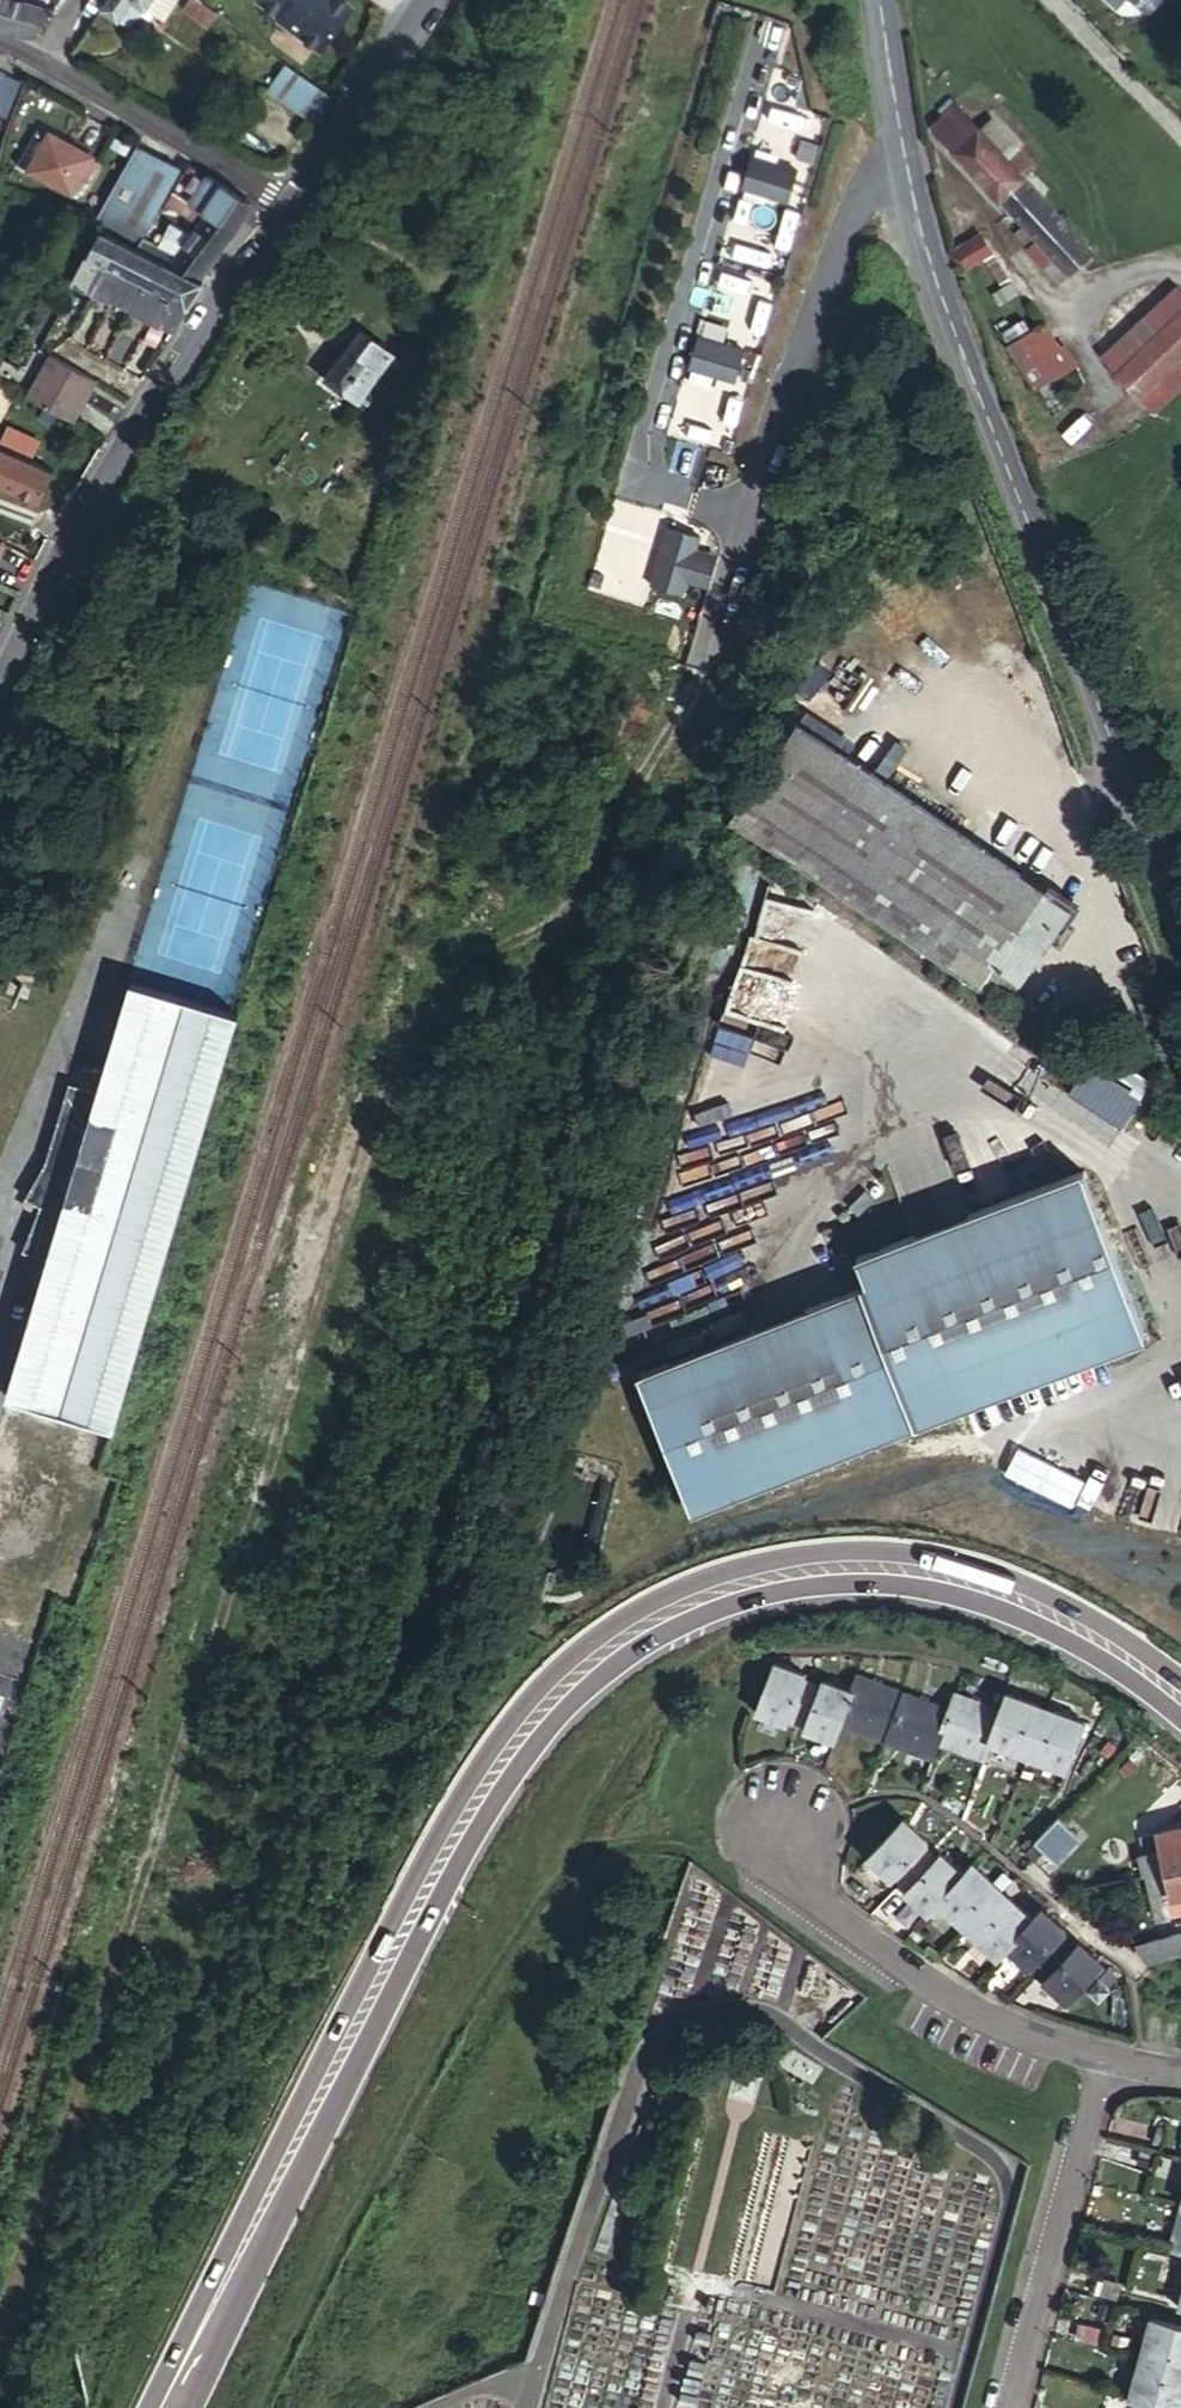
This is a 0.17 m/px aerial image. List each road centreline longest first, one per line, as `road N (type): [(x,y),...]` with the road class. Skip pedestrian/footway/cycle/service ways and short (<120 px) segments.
road 1 (track): [(699,660),(572,911),(450,980),(418,1016),(286,1404),(27,2275),(0,2335)]
road 2 (primary): [(185,2359),(411,1919),(509,1752),(596,1658),(682,1606),(773,1577),(864,1567),(977,1584),(1098,1638),(1180,1701)]
road 3 (track): [(777,1821),(724,1747),(678,1733),(629,1755),(350,2218),(274,2407)]
road 4 (secondary): [(1180,928),(987,429),(898,165)]
road 5 (tertiary): [(0,687),(69,539),(288,203)]
road 6 (unclassified): [(898,165),(861,193),(754,468),(699,660)]
road 7 (residential): [(1108,2060),(986,2023),(837,1927),(784,1874),(777,1821)]
road 8 (residential): [(1108,2060),(1006,2407)]
road 9 (secondary): [(40,58),(288,203)]
road 10 (secondary): [(288,203),(417,0)]
road 11 (secondary): [(898,165),(877,0)]

